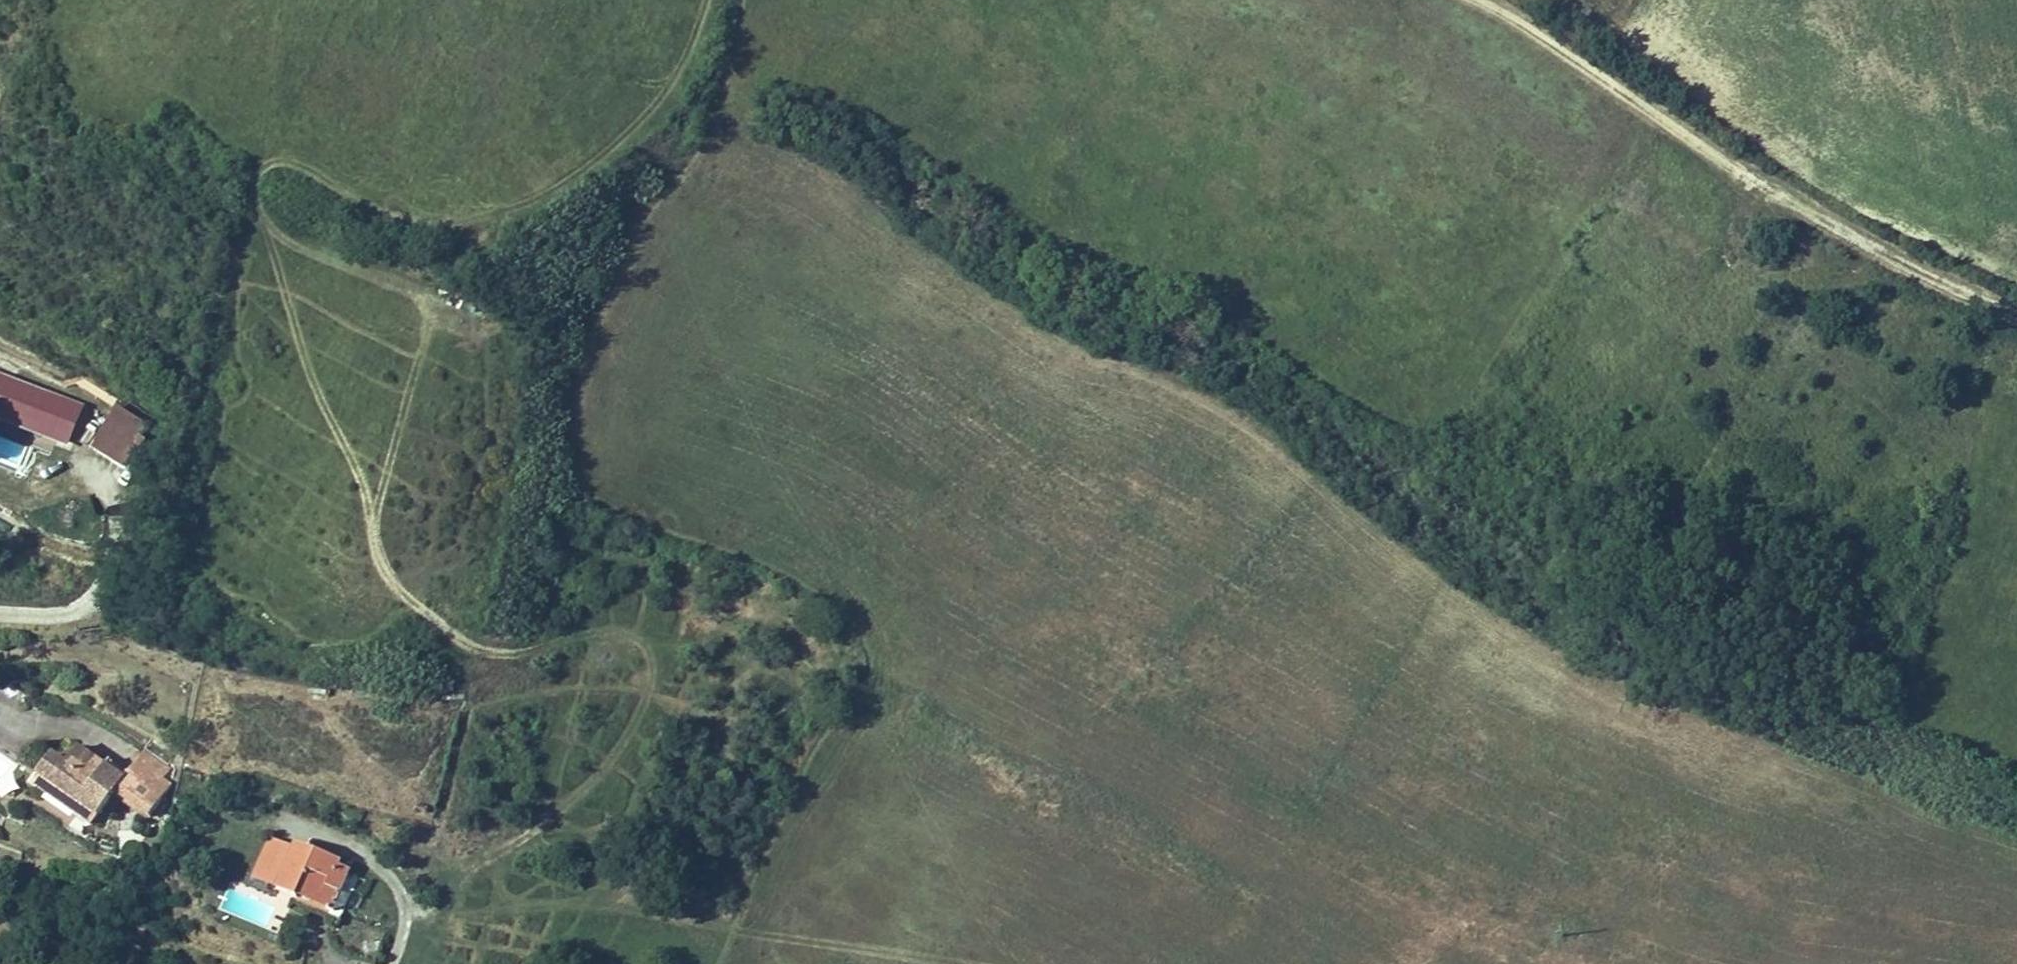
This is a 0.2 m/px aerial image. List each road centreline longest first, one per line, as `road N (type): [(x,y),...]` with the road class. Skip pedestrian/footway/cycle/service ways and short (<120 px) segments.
road 1 (track): [(2016,314),(1949,286),(1751,178),(1545,32),(1483,0)]

